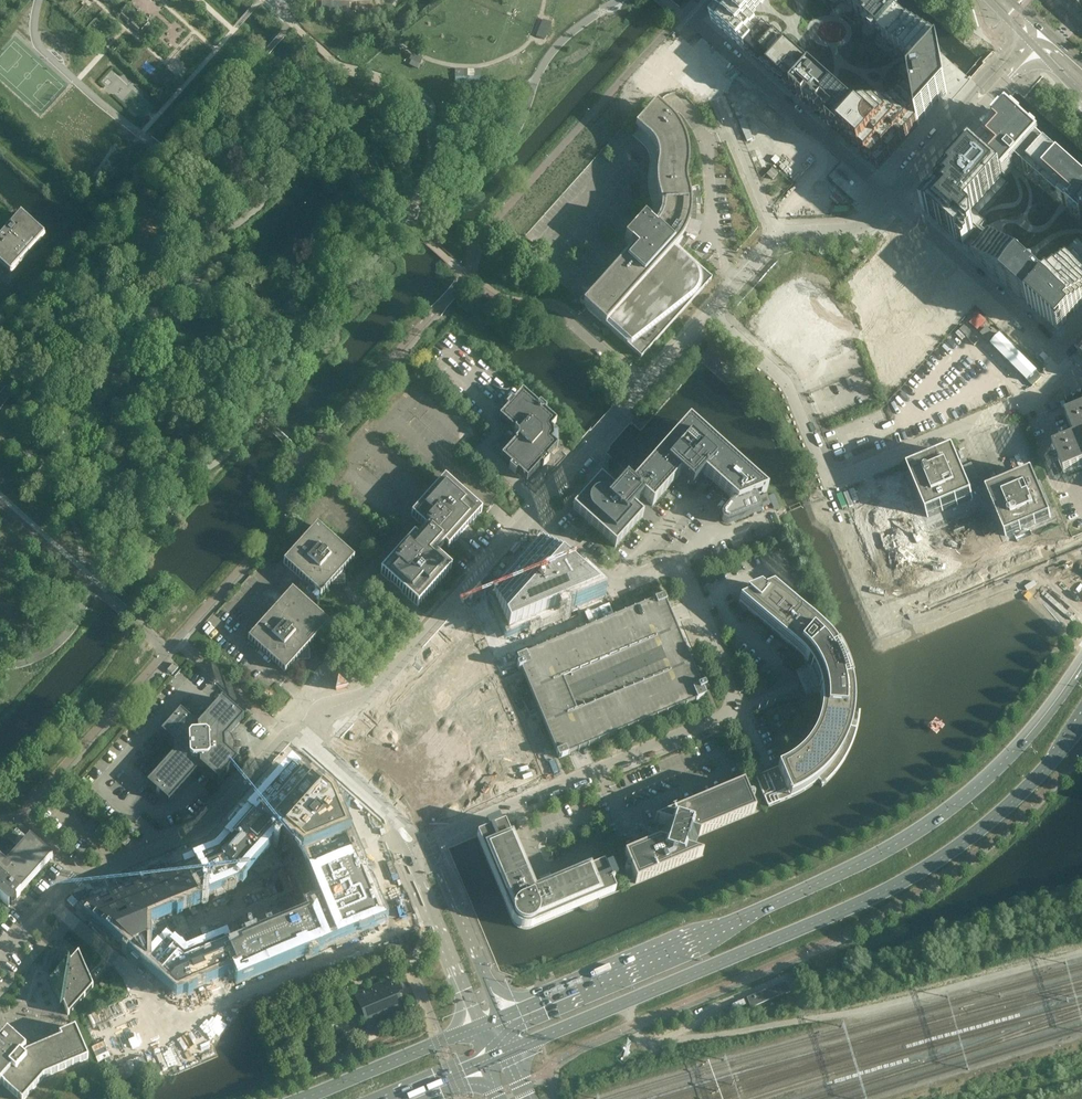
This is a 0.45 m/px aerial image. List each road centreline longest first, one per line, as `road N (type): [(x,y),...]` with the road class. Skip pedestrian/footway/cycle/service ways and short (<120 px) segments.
road 1 (secondary): [(1081,662),(1020,746),(956,805),(887,852),(499,1018)]
road 2 (secondary): [(508,1051),(892,892),(1009,807),(1081,721)]
road 3 (unclassified): [(421,842),(728,716),(736,706),(677,570),(614,587),(527,517)]
road 4 (unclassified): [(709,315),(791,385),(829,479),(1044,391)]
road 5 (unclassified): [(0,965),(84,877),(151,855),(208,824),(305,722)]
road 6 (unclassified): [(527,517),(709,315)]
road 7 (residential): [(891,197),(695,22)]
road 8 (residential): [(1070,356),(891,197)]
road 9 (unclassified): [(305,722),(375,693),(461,597)]
road 10 (unclassified): [(499,1018),(421,842)]
road 11 (unclassified): [(406,850),(477,1027)]
road 12 (secondary): [(477,1027),(302,1098)]
road 13 (unclassified): [(778,238),(719,101)]
road 14 (unclassified): [(778,238),(860,228),(891,197)]
road 15 (unclassified): [(387,814),(327,761),(305,722)]

